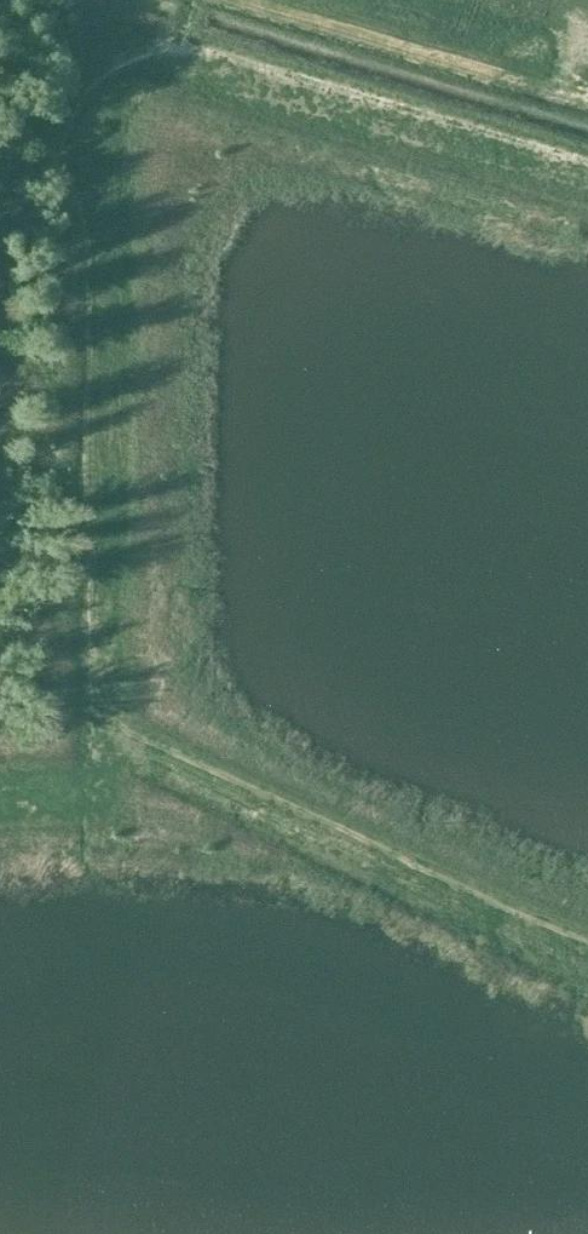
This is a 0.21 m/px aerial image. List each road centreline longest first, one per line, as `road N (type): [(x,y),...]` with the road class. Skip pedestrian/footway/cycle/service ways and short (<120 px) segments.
road 1 (track): [(0,805),(65,799),(87,790),(103,769),(96,134),(115,76),(154,54),(179,53),(587,169)]
road 2 (track): [(116,742),(154,661),(155,224),(182,167),(270,78)]
road 3 (track): [(102,735),(587,964)]

